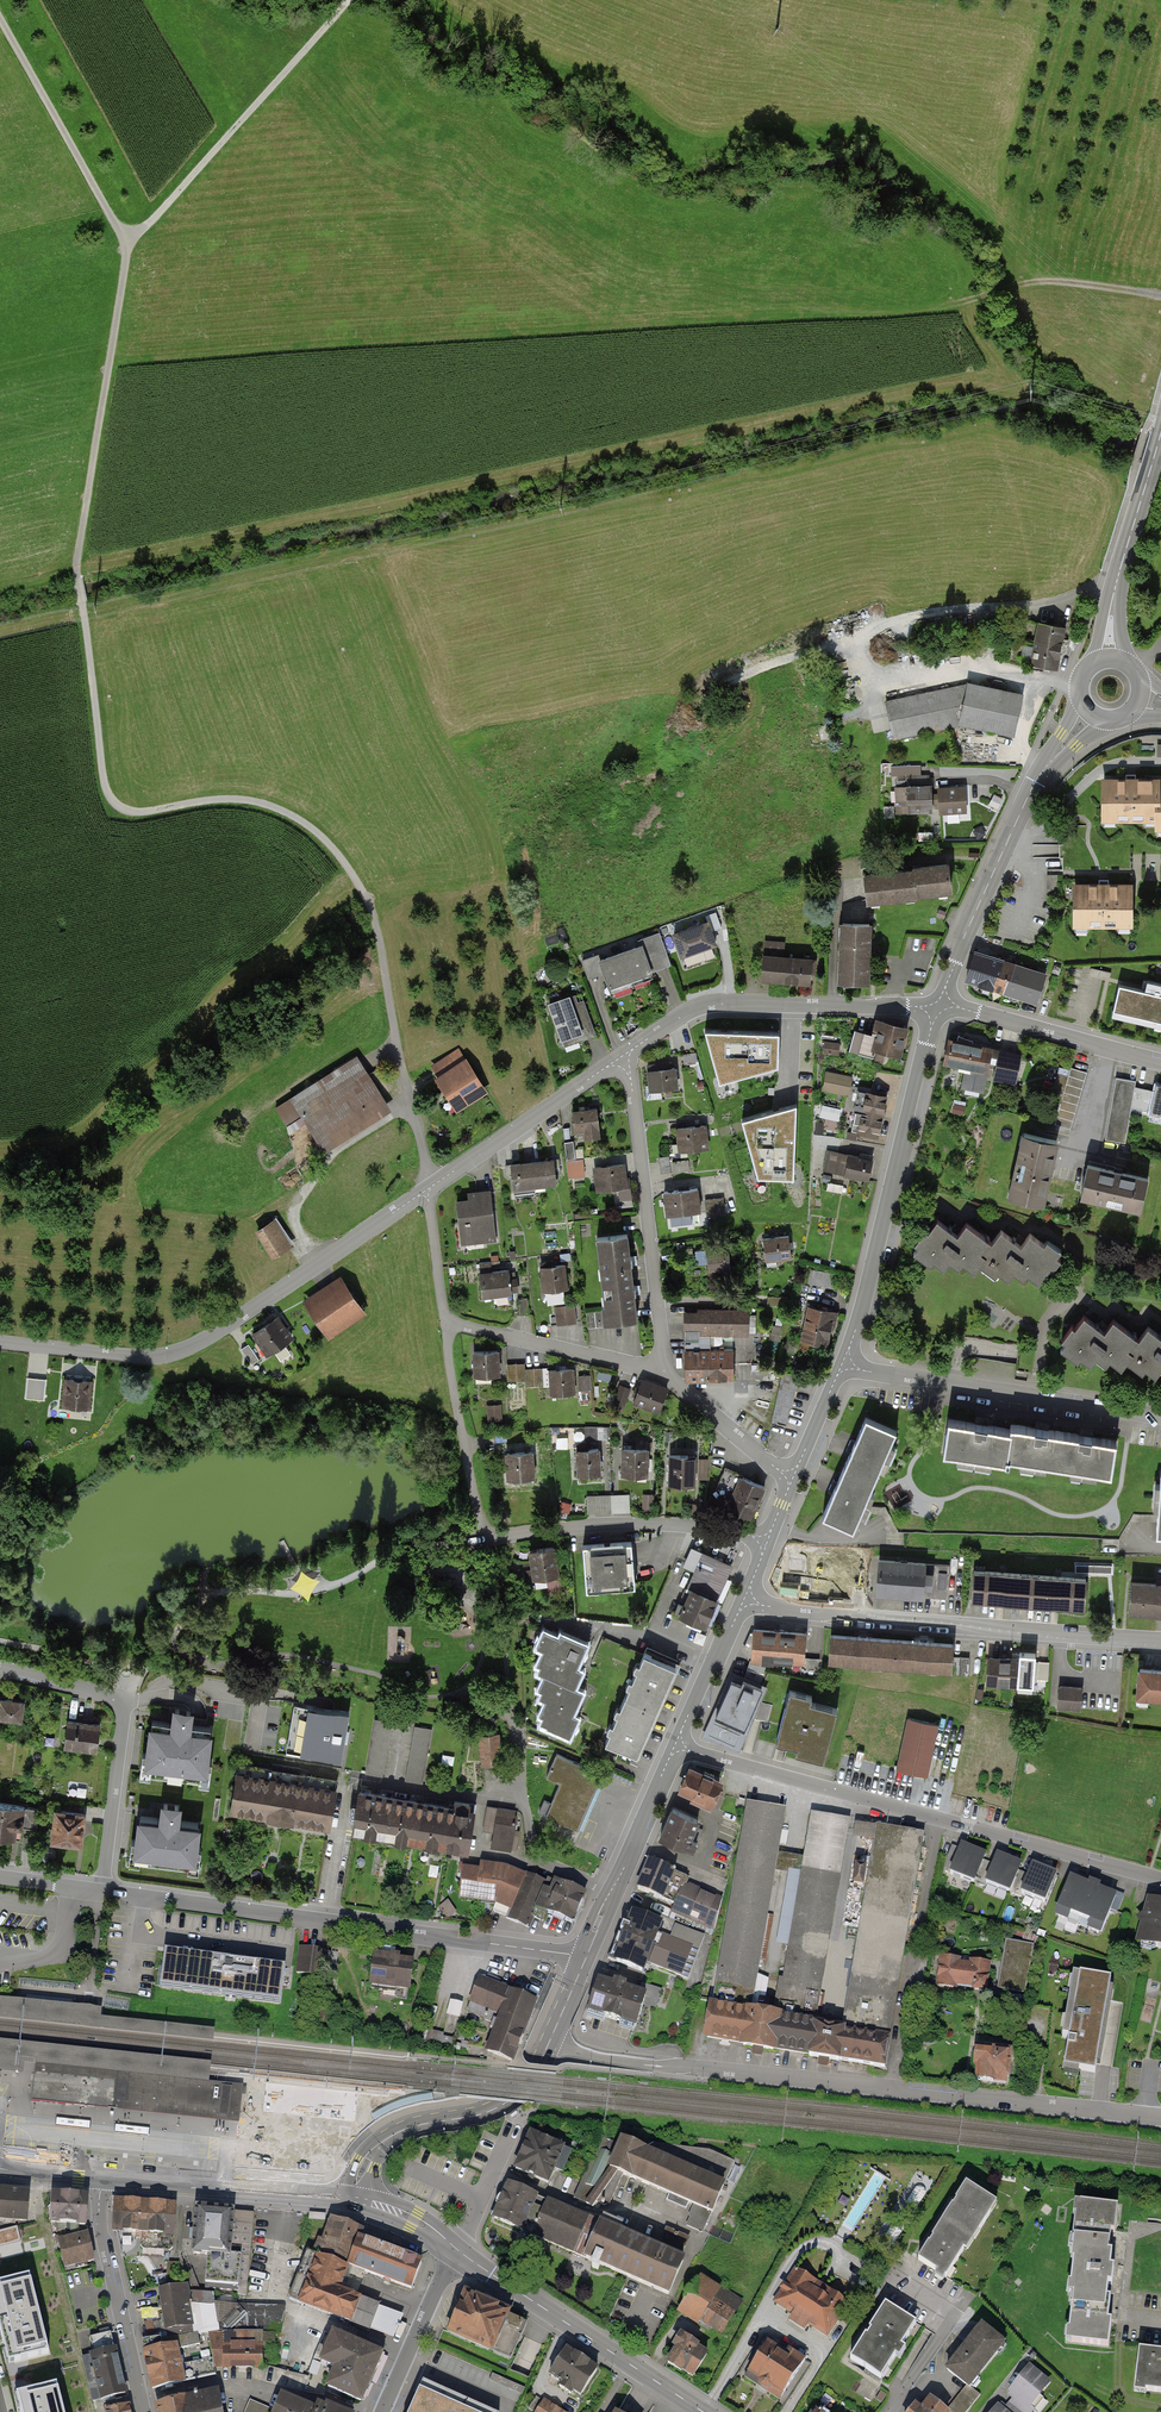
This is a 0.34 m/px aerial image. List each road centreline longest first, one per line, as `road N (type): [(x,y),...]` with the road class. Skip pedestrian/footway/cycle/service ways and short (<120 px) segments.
road 1 (track): [(399,1035),(370,891),(343,851),(302,818),(260,804),(204,802),(141,816),(113,797),(78,576),(129,239),(0,18)]
road 2 (track): [(617,816),(716,688),(904,617),(1038,605),(1115,586)]
road 3 (residential): [(674,1747),(1160,1880)]
road 4 (residential): [(767,1541),(661,1524),(488,1535),(479,1523),(445,1322)]
road 5 (residential): [(100,1892),(586,1958)]
road 6 (residential): [(1160,2114),(682,2066)]
road 7 (residential): [(0,1342),(173,1356),(428,1190)]
road 8 (residential): [(744,1600),(1160,1639)]
road 9 (residential): [(939,1006),(844,1362)]
road 10 (residential): [(1091,713),(1036,781),(939,1006)]
road 11 (track): [(349,0),(151,225),(129,239)]
road 12 (residential): [(0,1670),(128,1702),(100,1892)]
road 13 (residential): [(631,1054),(687,1013),(728,1002),(939,1006)]
road 14 (residential): [(844,1362),(1160,1417)]
road 15 (residential): [(631,1054),(668,1371)]
road 16 (tertiary): [(702,2411),(456,2248)]
road 17 (residential): [(546,2050),(523,2087),(495,2111),(408,2129),(377,2146),(351,2200)]
road 18 (track): [(905,315),(1052,281),(1160,297)]
road 19 (tertiary): [(351,2200),(102,2180)]
road 20 (residential): [(428,1190),(631,1054)]
road 21 (residential): [(144,2411),(100,2225),(102,2180)]
road 22 (secondary): [(1160,434),(1115,586),(1109,658)]
road 23 (residential): [(674,1747),(586,1958)]
road 24 (residential): [(668,1371),(445,1322)]
road 25 (residential): [(939,1006),(1160,1060)]
road 26 (residential): [(456,2248),(383,2411)]
road 27 (track): [(50,2245),(91,2411)]
road 28 (residential): [(668,1371),(681,1392),(793,1477)]
road 29 (residential): [(744,1600),(674,1747)]
road 30 (residential): [(546,2050),(682,2066)]
road 31 (residential): [(445,1322),(428,1190)]
road 32 (residential): [(844,1362),(793,1477)]

